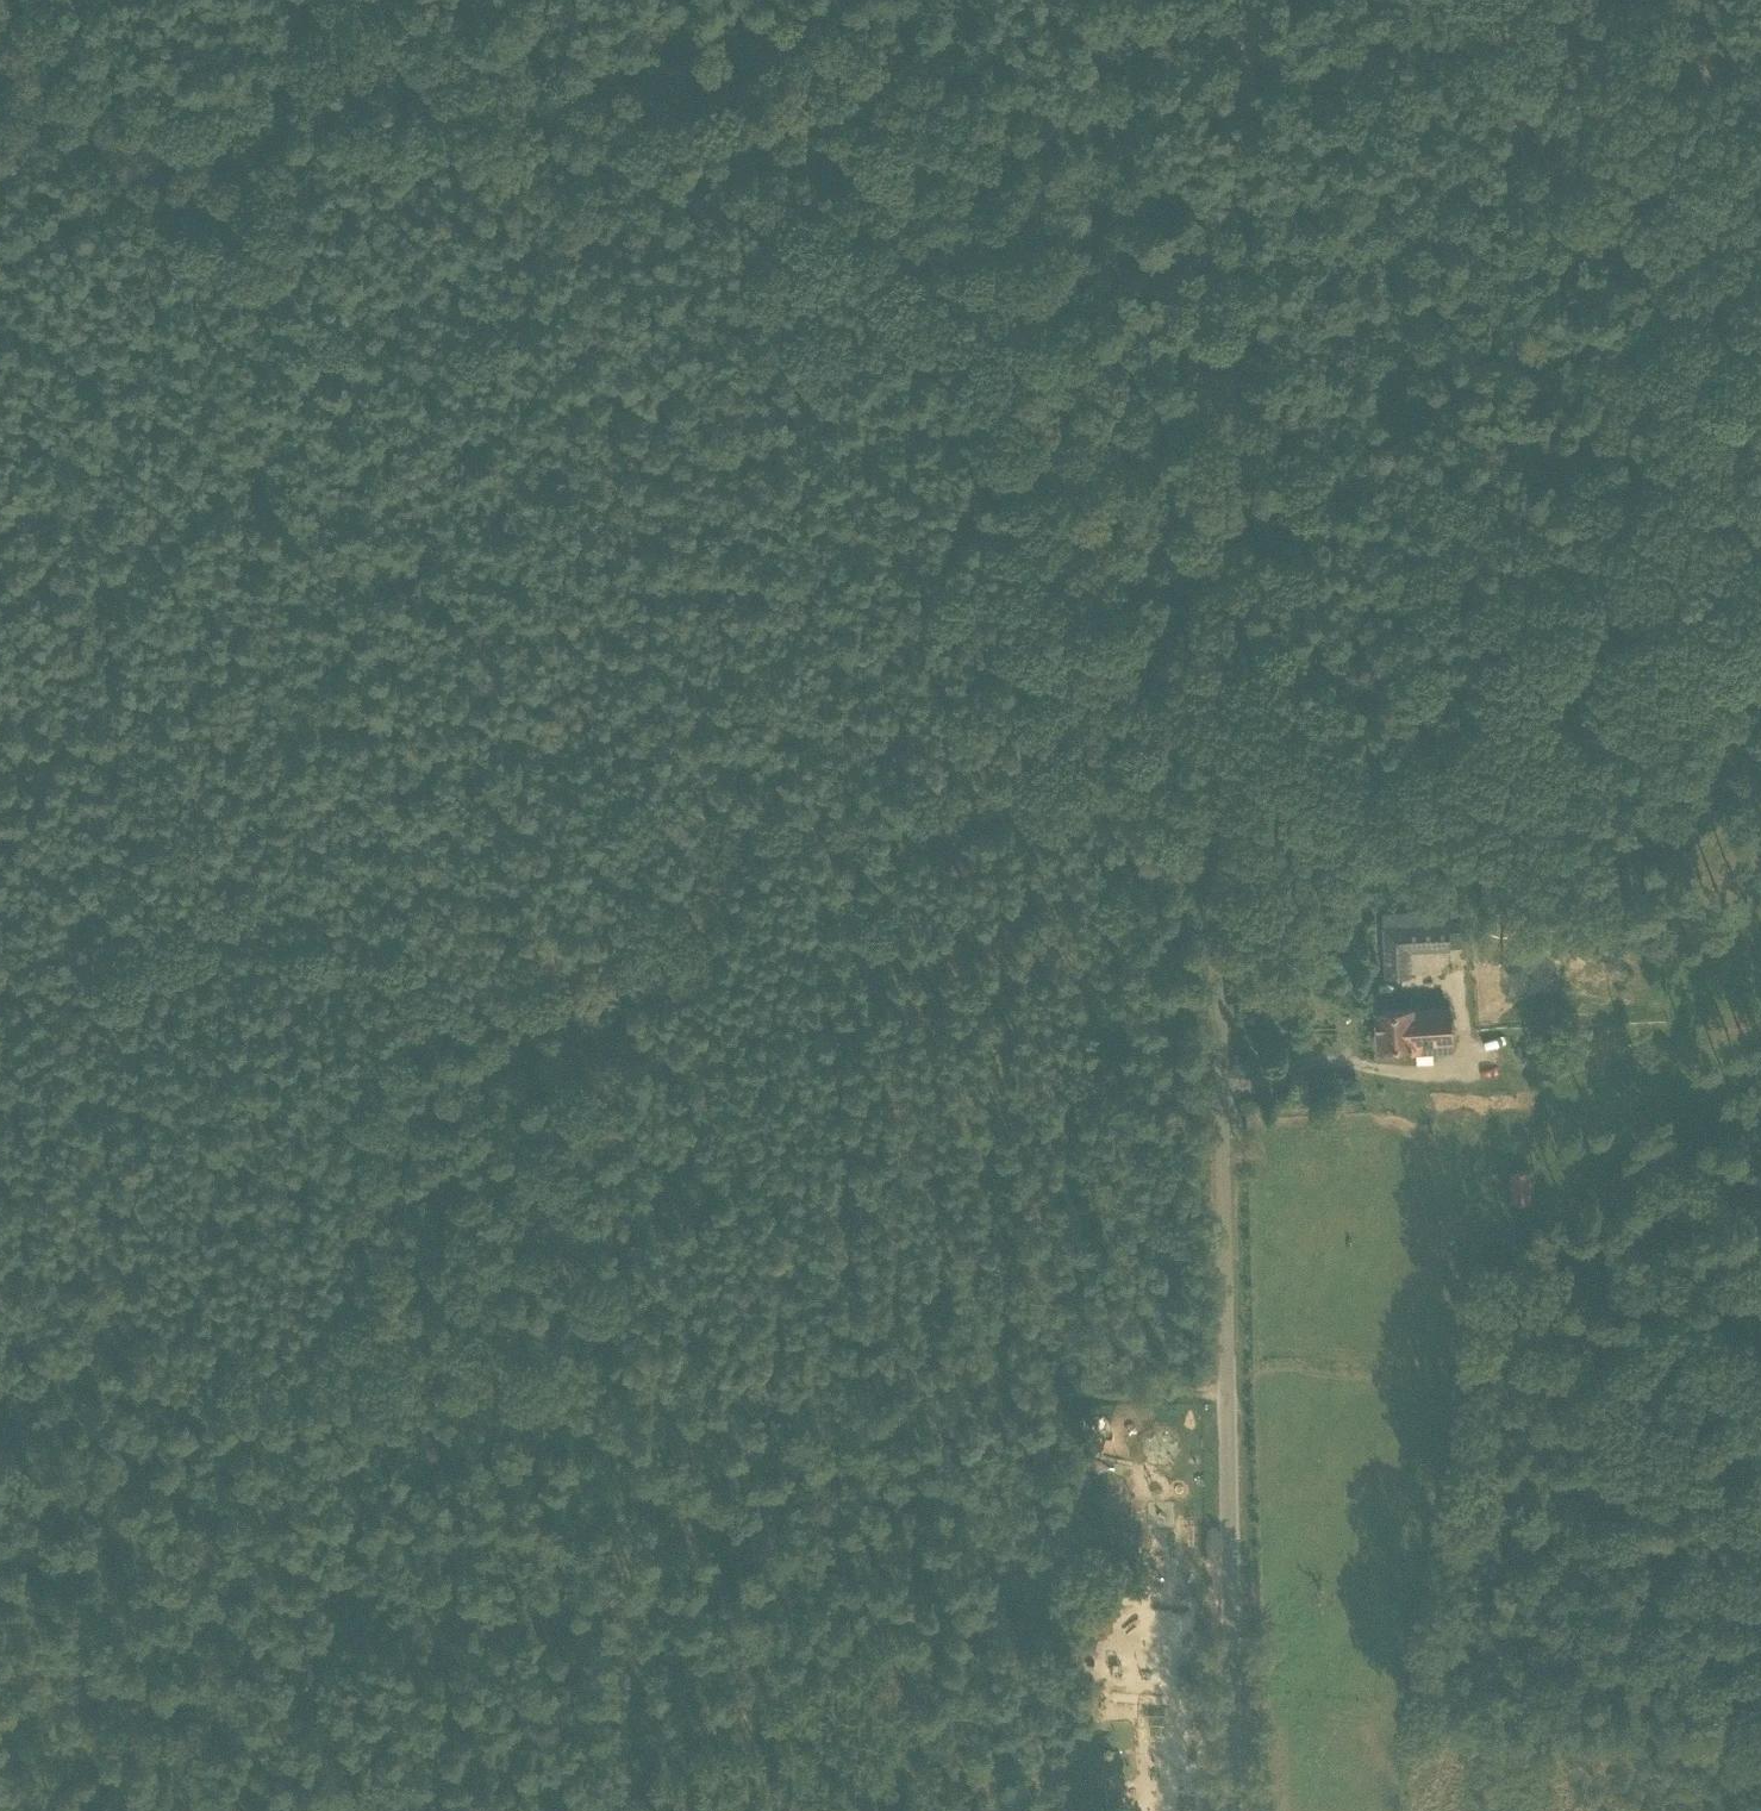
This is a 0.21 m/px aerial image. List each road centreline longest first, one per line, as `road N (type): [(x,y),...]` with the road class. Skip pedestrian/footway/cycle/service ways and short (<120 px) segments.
road 1 (unclassified): [(1231,1810),(1226,795),(1246,31)]
road 2 (track): [(1225,1388),(1062,1394),(959,1372),(0,1386)]

